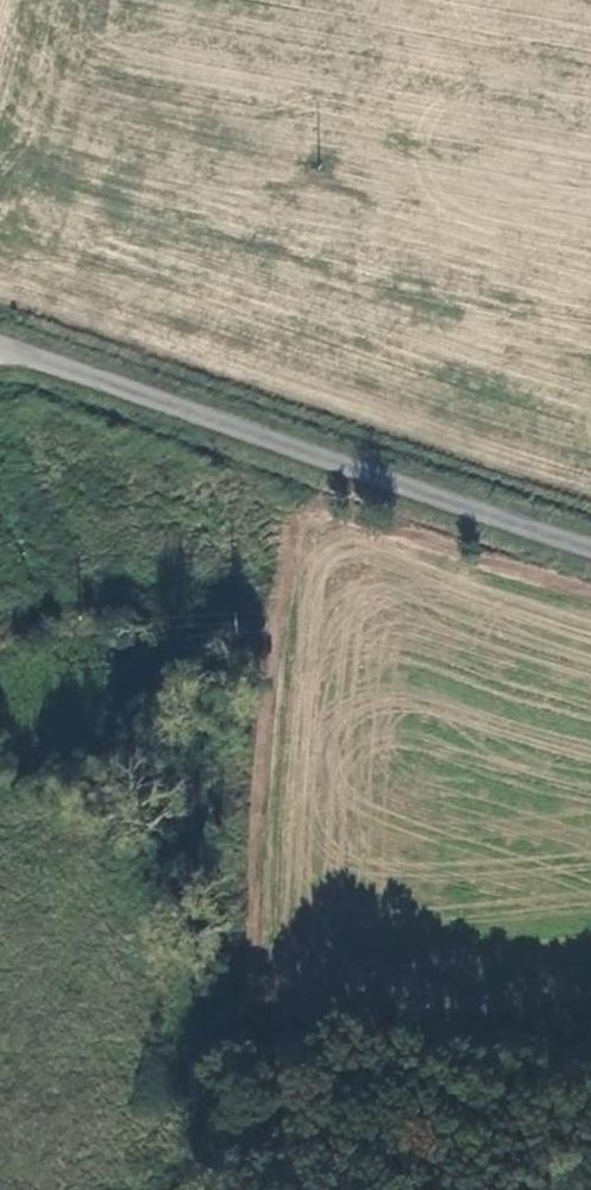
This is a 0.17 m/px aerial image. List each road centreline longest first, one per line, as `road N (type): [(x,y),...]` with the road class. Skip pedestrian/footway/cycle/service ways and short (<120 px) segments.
road 1 (unclassified): [(590,550),(0,350)]

